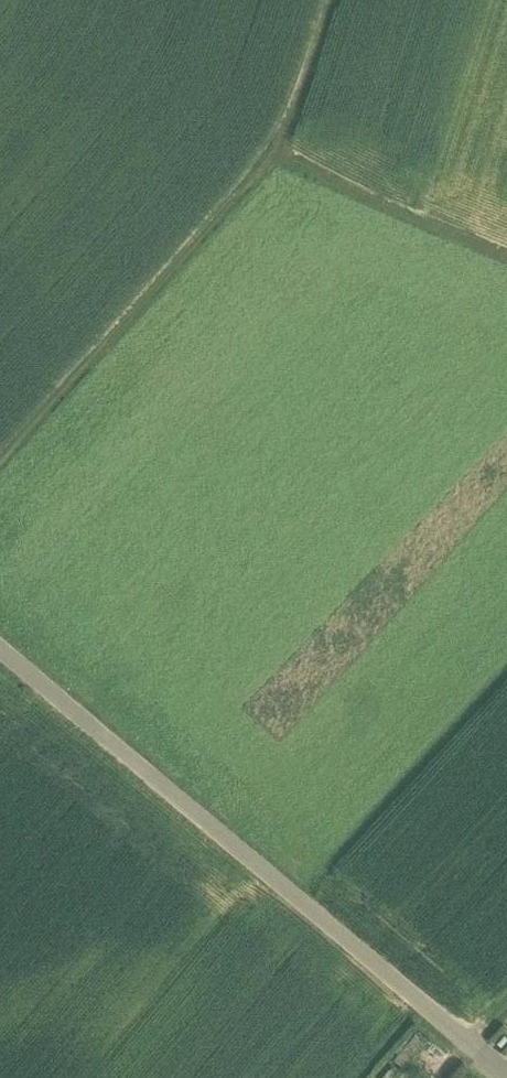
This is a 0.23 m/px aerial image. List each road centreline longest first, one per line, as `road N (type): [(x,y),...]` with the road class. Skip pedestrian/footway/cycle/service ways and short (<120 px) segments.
road 1 (unclassified): [(419,1005),(0,648)]
road 2 (track): [(0,460),(272,157)]
road 3 (track): [(506,259),(294,173),(272,157)]
road 4 (track): [(272,157),(293,116),(330,0)]

